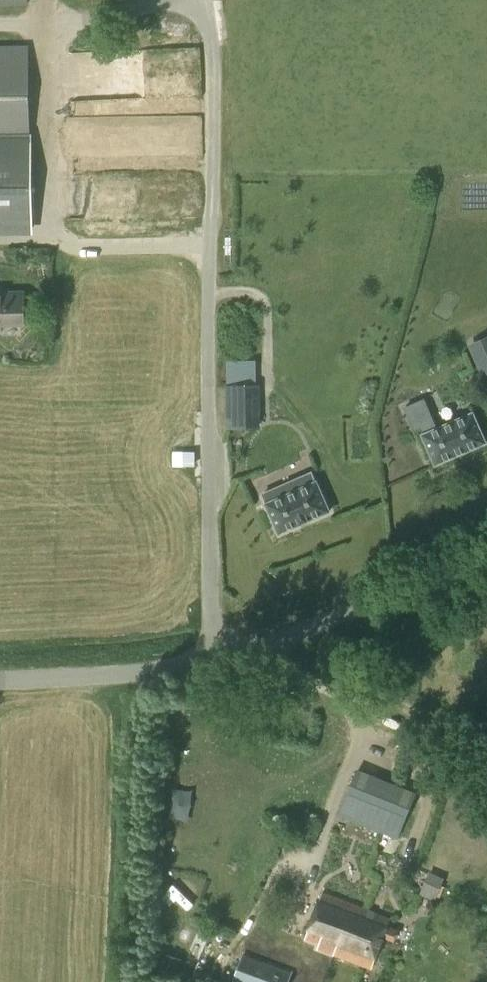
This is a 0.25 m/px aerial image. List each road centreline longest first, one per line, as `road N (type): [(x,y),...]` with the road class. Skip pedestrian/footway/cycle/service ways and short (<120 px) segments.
road 1 (unclassified): [(0,680),(147,673),(213,660),(486,556)]

